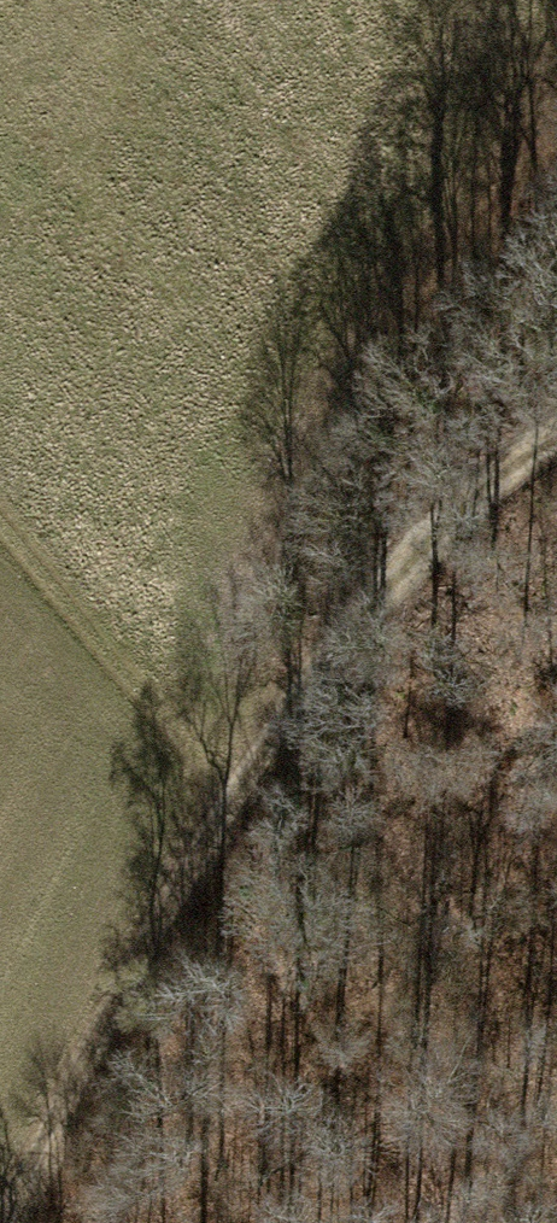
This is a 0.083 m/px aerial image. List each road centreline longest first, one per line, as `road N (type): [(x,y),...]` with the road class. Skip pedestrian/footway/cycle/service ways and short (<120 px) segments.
road 1 (track): [(3,1222),(234,789),(417,531),(535,428),(556,421)]
road 2 (track): [(234,789),(0,513)]

